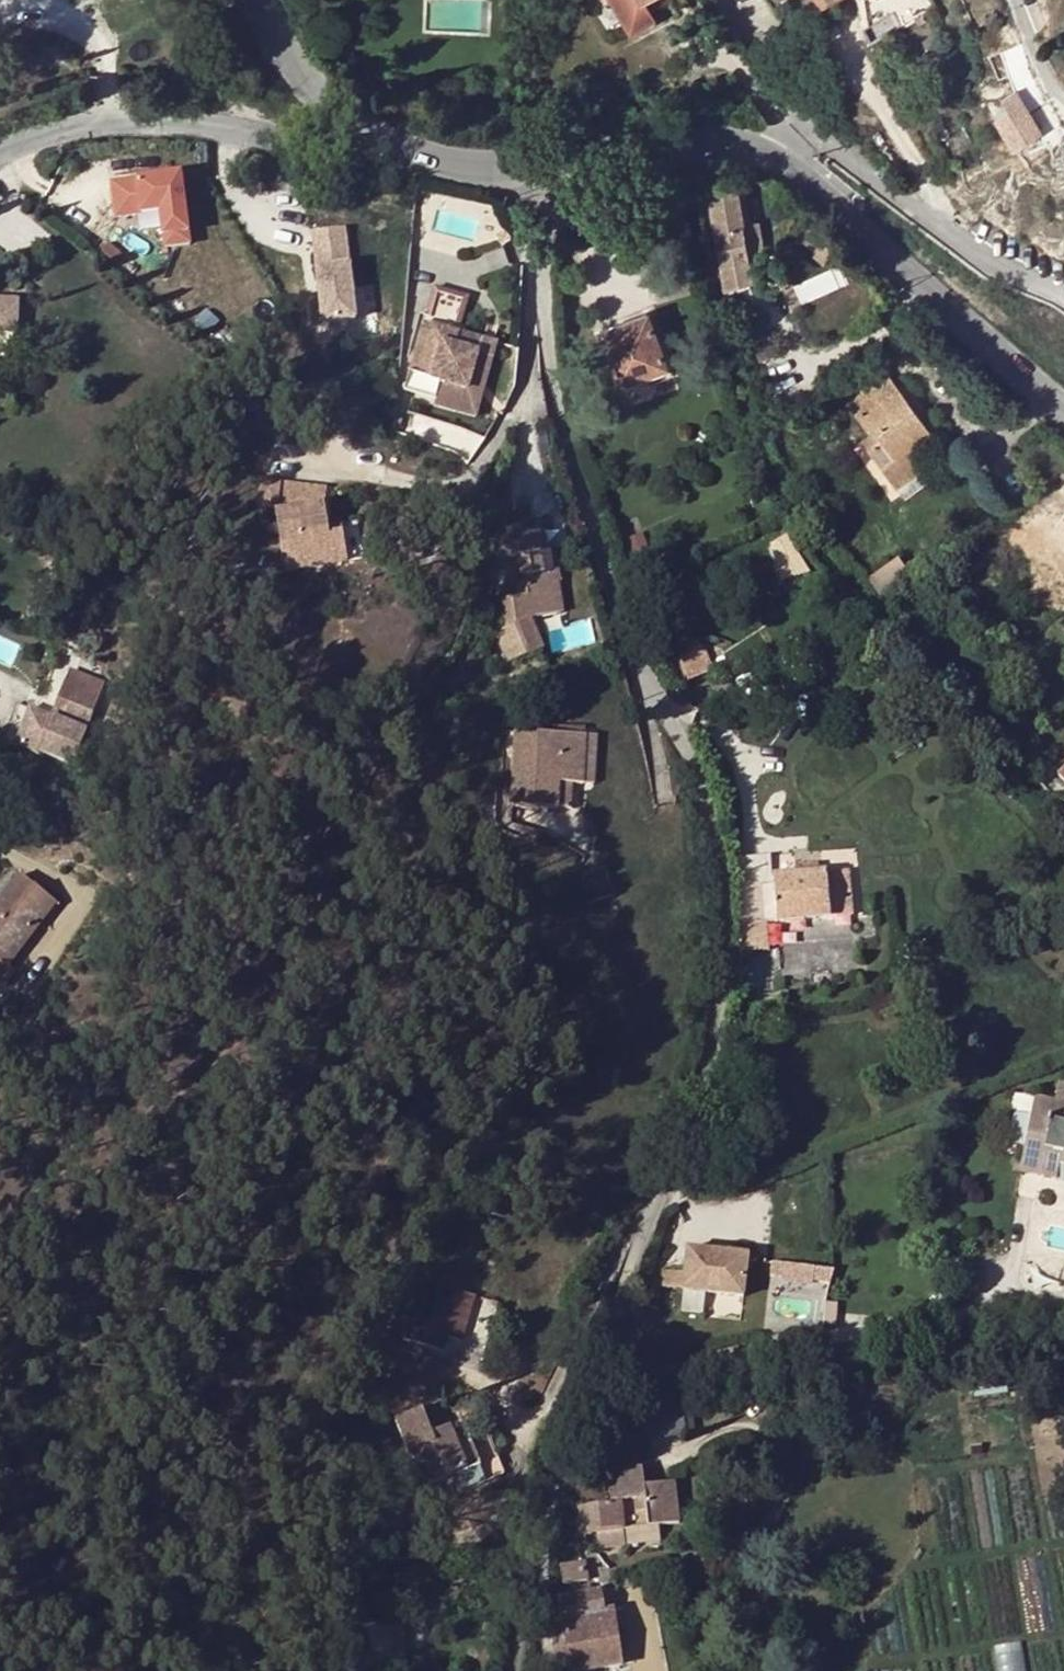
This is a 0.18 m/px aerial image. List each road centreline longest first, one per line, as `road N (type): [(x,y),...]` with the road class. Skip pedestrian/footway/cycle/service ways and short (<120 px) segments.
road 1 (residential): [(550,156),(534,251),(548,403),(639,684),(699,787),(720,895),(718,1008),(685,1181),(642,1218),(548,1527),(540,1576),(549,1670)]
road 2 (tertiary): [(550,156),(697,146),(771,152),(1063,407)]
road 3 (unclassified): [(379,137),(328,154),(230,129),(149,120),(43,132),(0,147)]
road 4 (tertiary): [(253,0),(269,43),(306,91),(379,137)]
road 5 (tertiary): [(379,137),(452,162),(550,156)]

